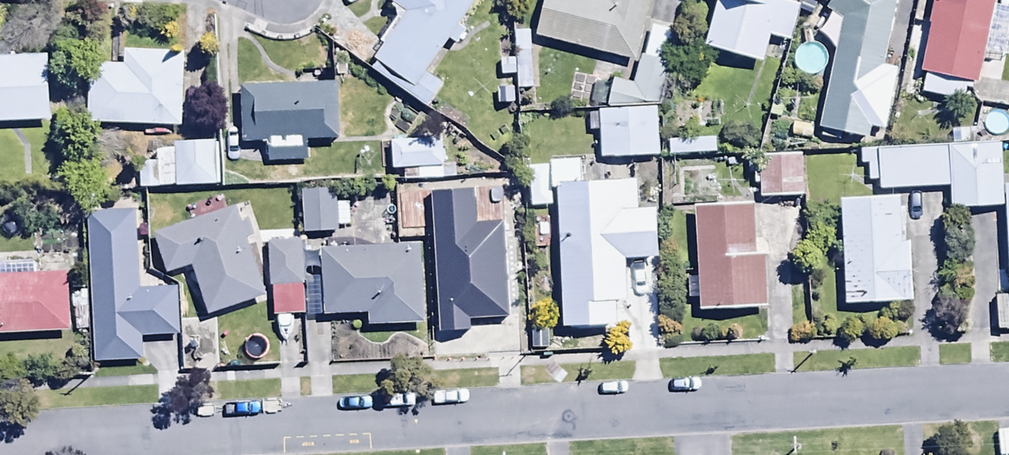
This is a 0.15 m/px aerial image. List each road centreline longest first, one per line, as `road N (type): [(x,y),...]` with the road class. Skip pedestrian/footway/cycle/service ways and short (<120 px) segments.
road 1 (residential): [(0,442),(1008,395)]

